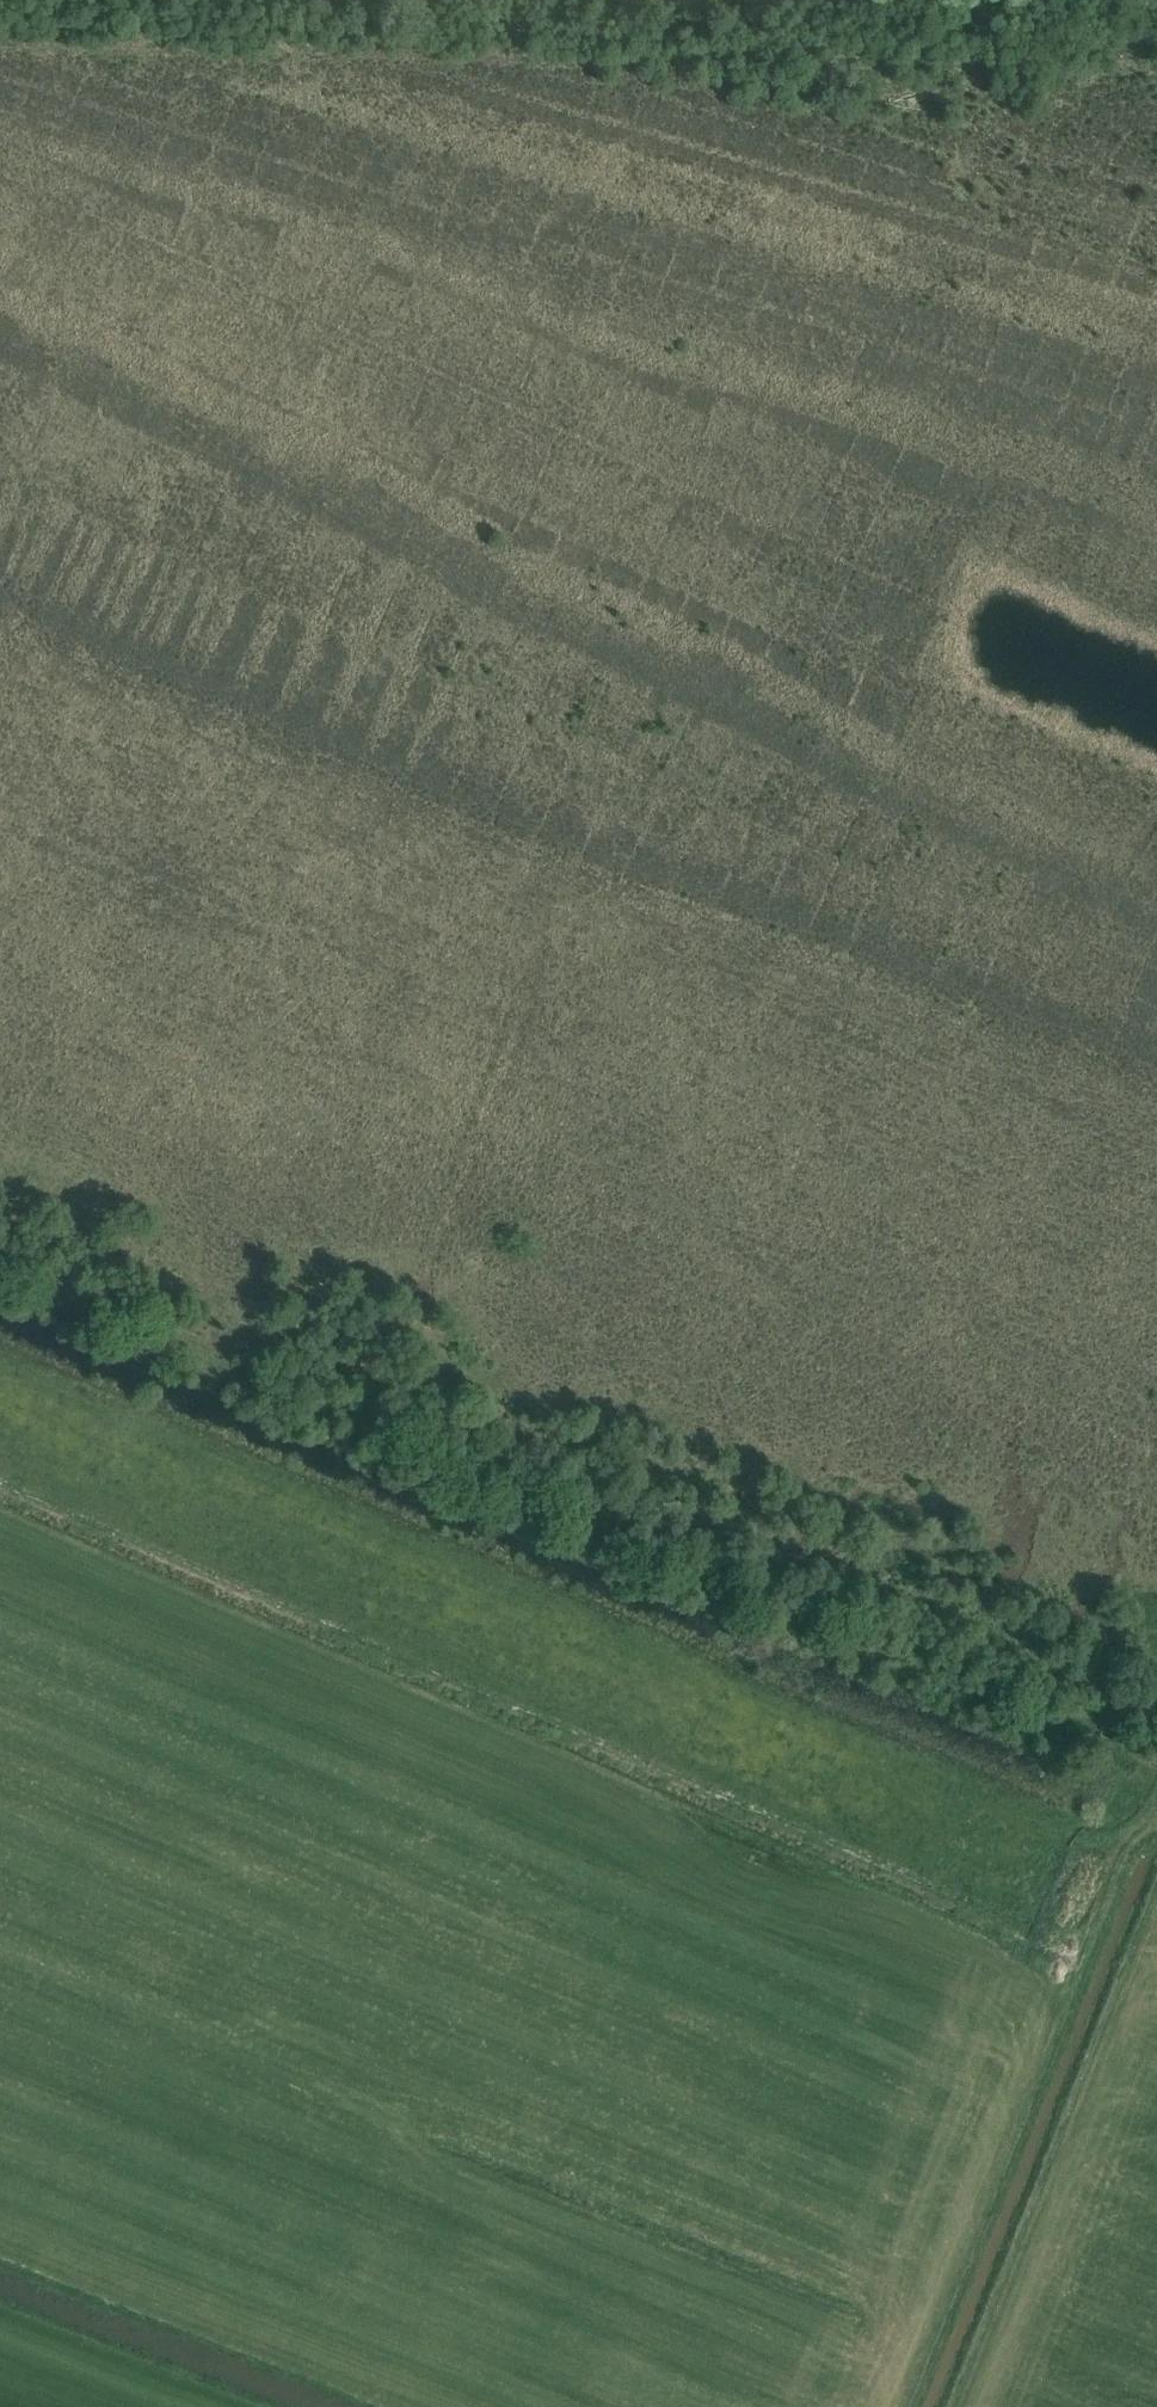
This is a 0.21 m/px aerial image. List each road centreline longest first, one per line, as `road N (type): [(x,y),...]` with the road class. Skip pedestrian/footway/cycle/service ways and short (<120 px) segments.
road 1 (track): [(1156,1756),(1079,1723),(1048,1728),(202,1348),(0,1269)]

